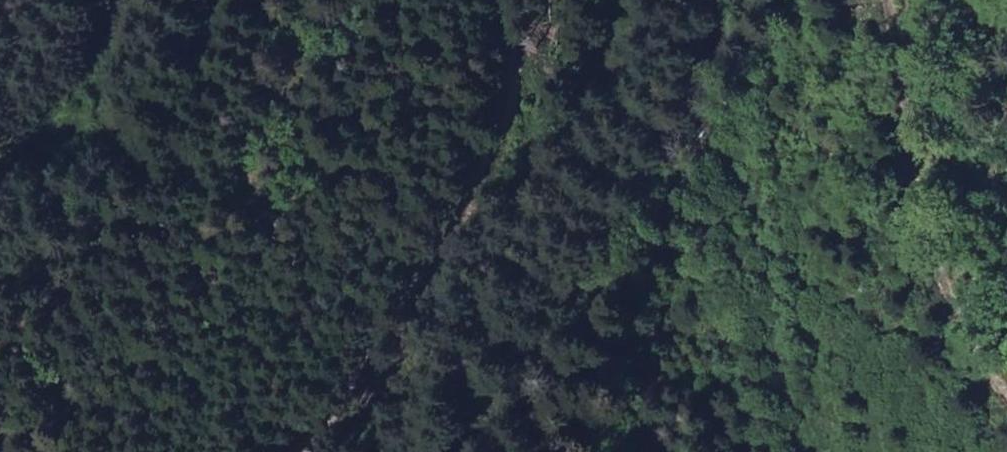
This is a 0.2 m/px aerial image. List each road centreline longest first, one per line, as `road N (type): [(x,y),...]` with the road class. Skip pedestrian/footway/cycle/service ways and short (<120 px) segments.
road 1 (track): [(899,0),(927,148),(935,255),(985,381),(1006,412)]

